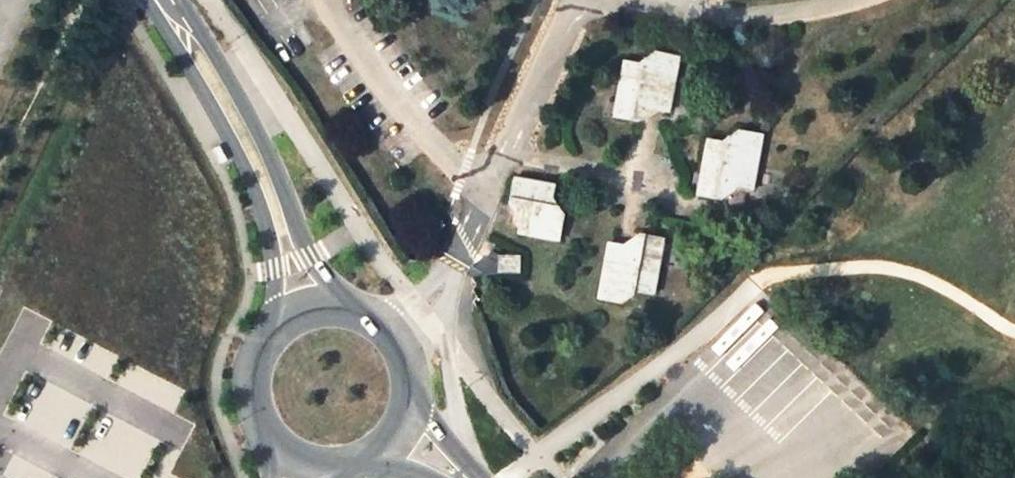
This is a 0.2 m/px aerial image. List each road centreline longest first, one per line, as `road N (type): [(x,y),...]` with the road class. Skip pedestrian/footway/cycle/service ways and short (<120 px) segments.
road 1 (primary): [(142,0),(257,192),(278,268),(278,329)]
road 2 (primary): [(347,309),(312,255),(228,71),(180,0)]
road 3 (primary): [(417,403),(402,343),(370,316),(347,309)]
road 4 (primary): [(278,329),(251,384),(268,442)]

